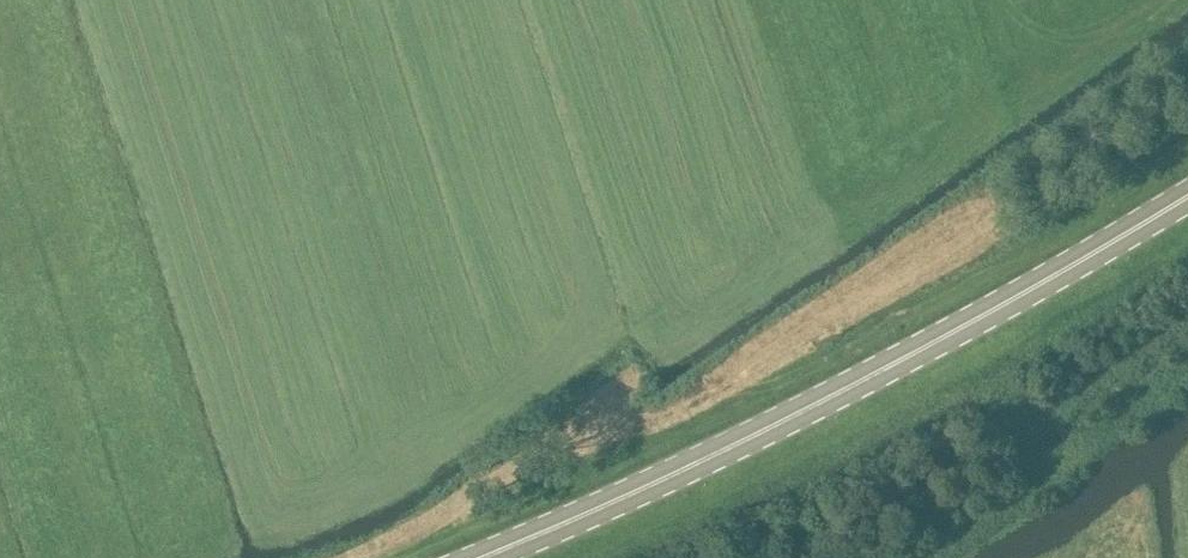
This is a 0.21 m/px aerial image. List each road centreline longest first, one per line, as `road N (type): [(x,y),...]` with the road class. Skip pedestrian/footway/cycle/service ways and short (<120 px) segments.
road 1 (primary): [(479,557),(692,466),(883,370),(1187,195)]
road 2 (track): [(929,557),(1187,372)]

